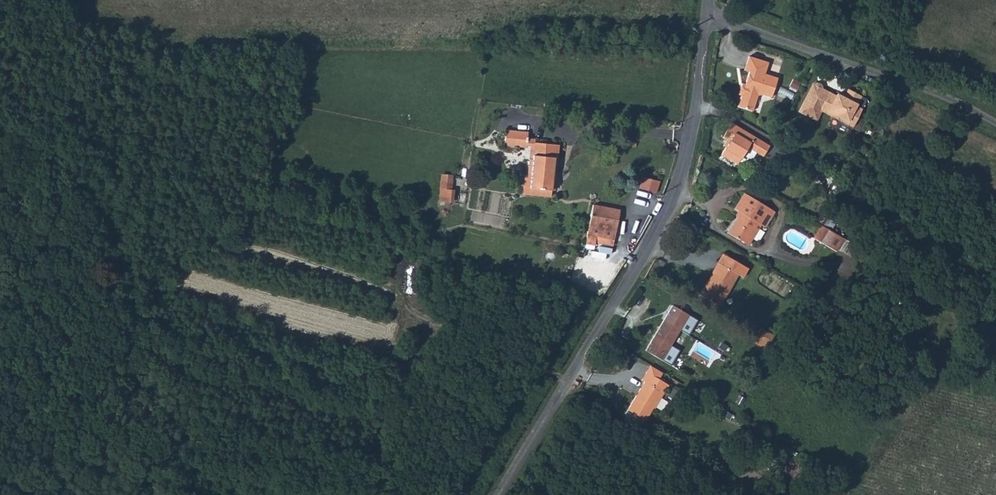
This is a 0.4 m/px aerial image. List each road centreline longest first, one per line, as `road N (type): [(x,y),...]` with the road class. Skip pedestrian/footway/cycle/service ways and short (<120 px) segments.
road 1 (unclassified): [(499,494),(669,212),(695,127),(706,17)]
road 2 (unclassified): [(995,121),(706,17)]

